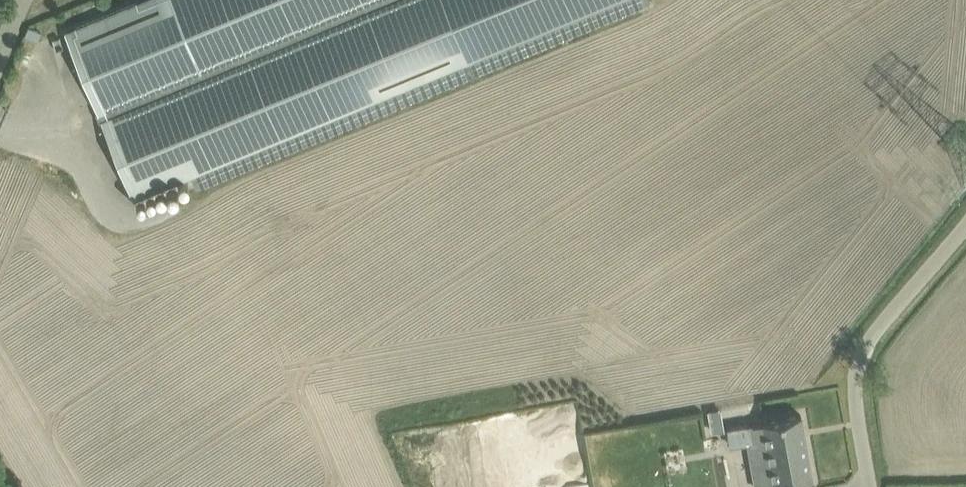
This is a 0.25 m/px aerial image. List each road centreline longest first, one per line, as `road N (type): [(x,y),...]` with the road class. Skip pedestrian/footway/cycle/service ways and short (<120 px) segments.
road 1 (unclassified): [(871,486),(862,402),(868,355),(965,233)]

